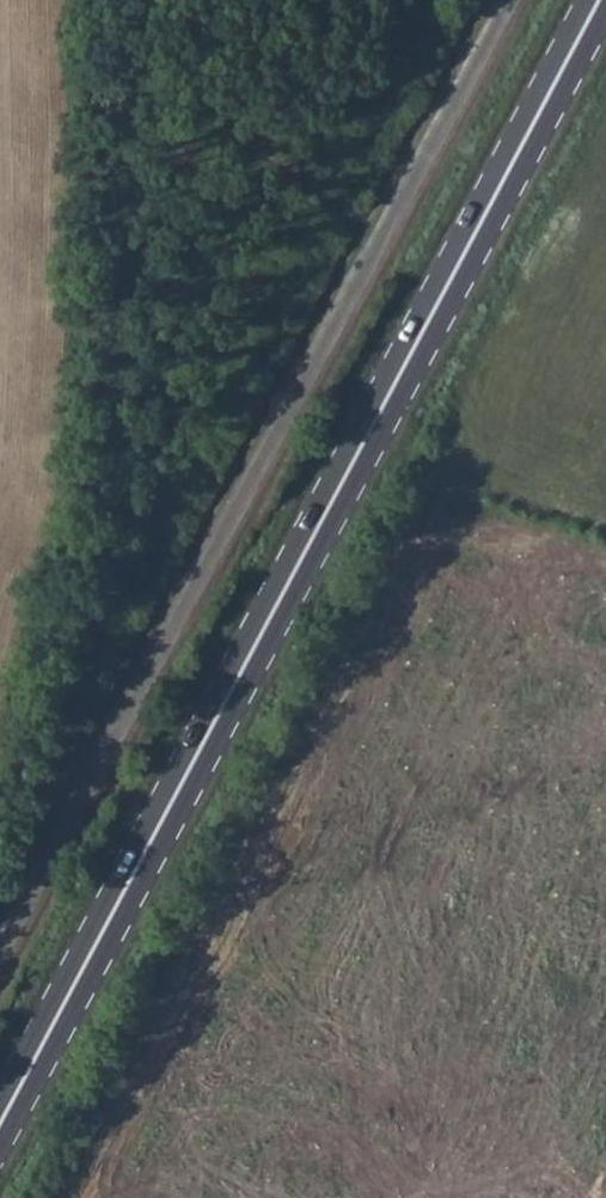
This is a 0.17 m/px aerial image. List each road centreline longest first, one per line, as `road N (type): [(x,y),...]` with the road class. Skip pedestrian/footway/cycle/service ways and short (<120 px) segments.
road 1 (primary): [(0,1122),(598,0)]
road 2 (unclassified): [(0,962),(509,0)]

